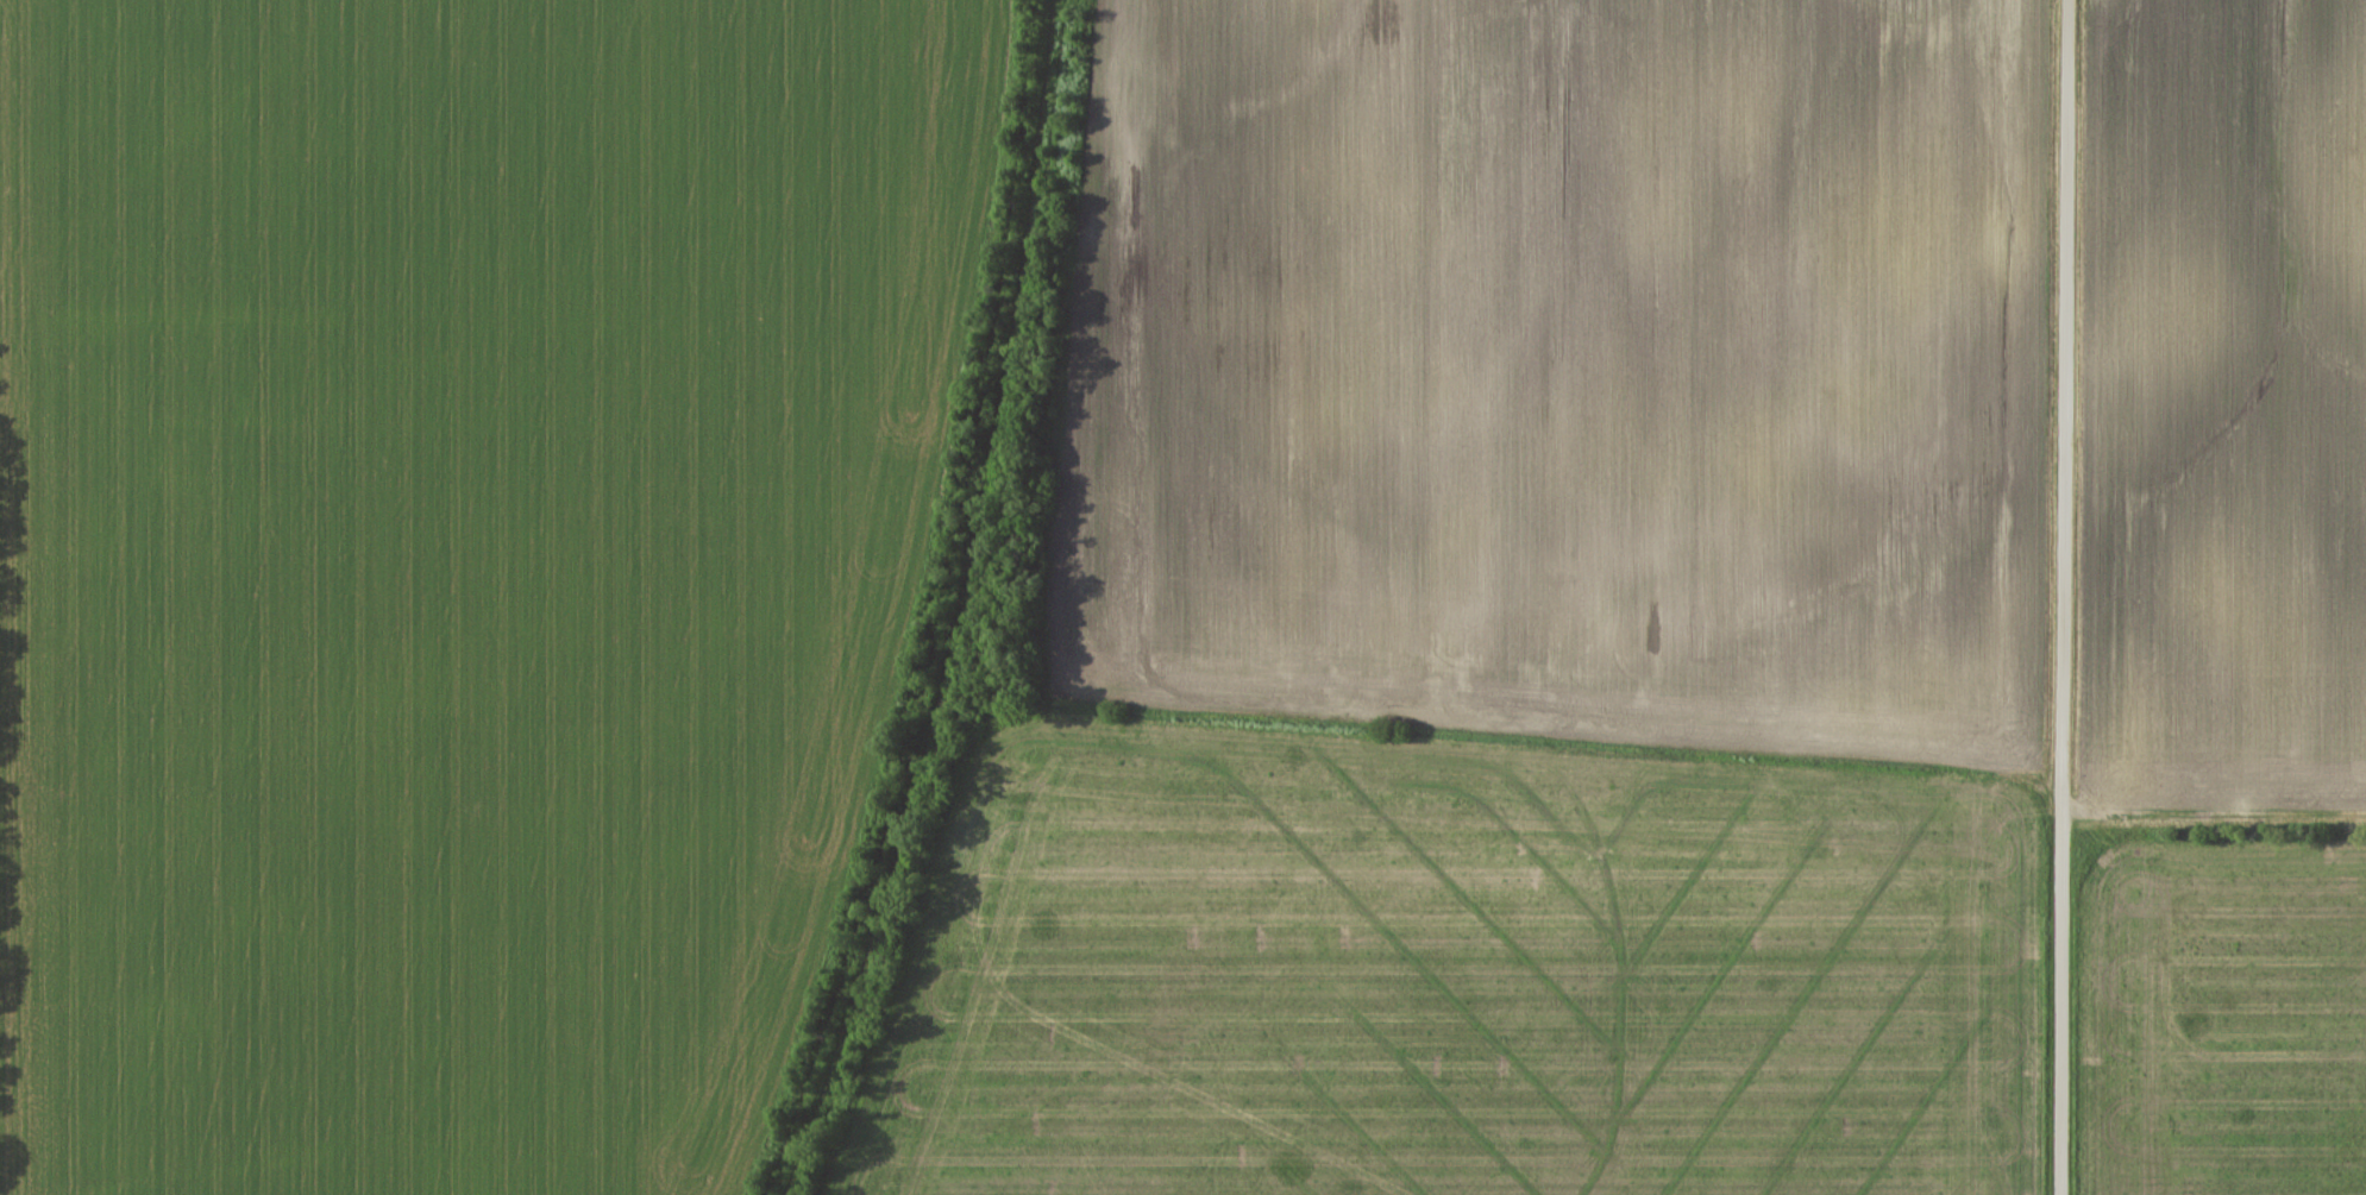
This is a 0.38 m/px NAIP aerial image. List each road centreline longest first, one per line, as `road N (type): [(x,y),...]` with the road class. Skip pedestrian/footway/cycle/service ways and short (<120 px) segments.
road 1 (residential): [(2068,1194),(2074,0)]

